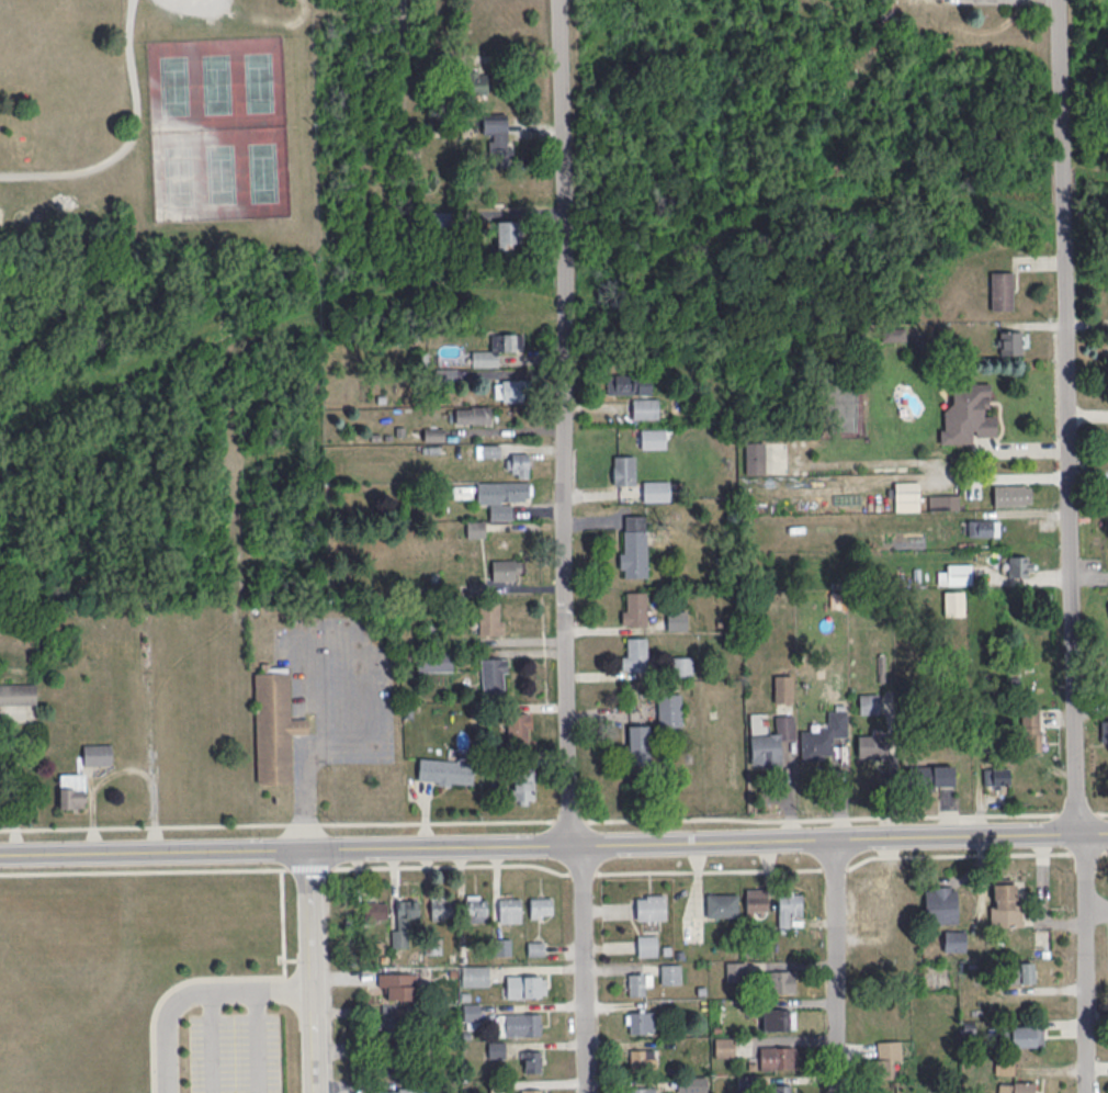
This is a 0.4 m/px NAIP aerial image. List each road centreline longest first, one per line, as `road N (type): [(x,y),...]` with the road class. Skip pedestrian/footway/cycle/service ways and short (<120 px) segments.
road 1 (tertiary): [(0,854),(1107,834)]
road 2 (residential): [(1094,1092),(1060,0)]
road 3 (residential): [(580,847),(568,822),(560,0)]
road 4 (residential): [(836,1092),(841,835)]
road 5 (residential): [(587,1092),(580,847)]
road 6 (residential): [(323,1092),(314,848)]

